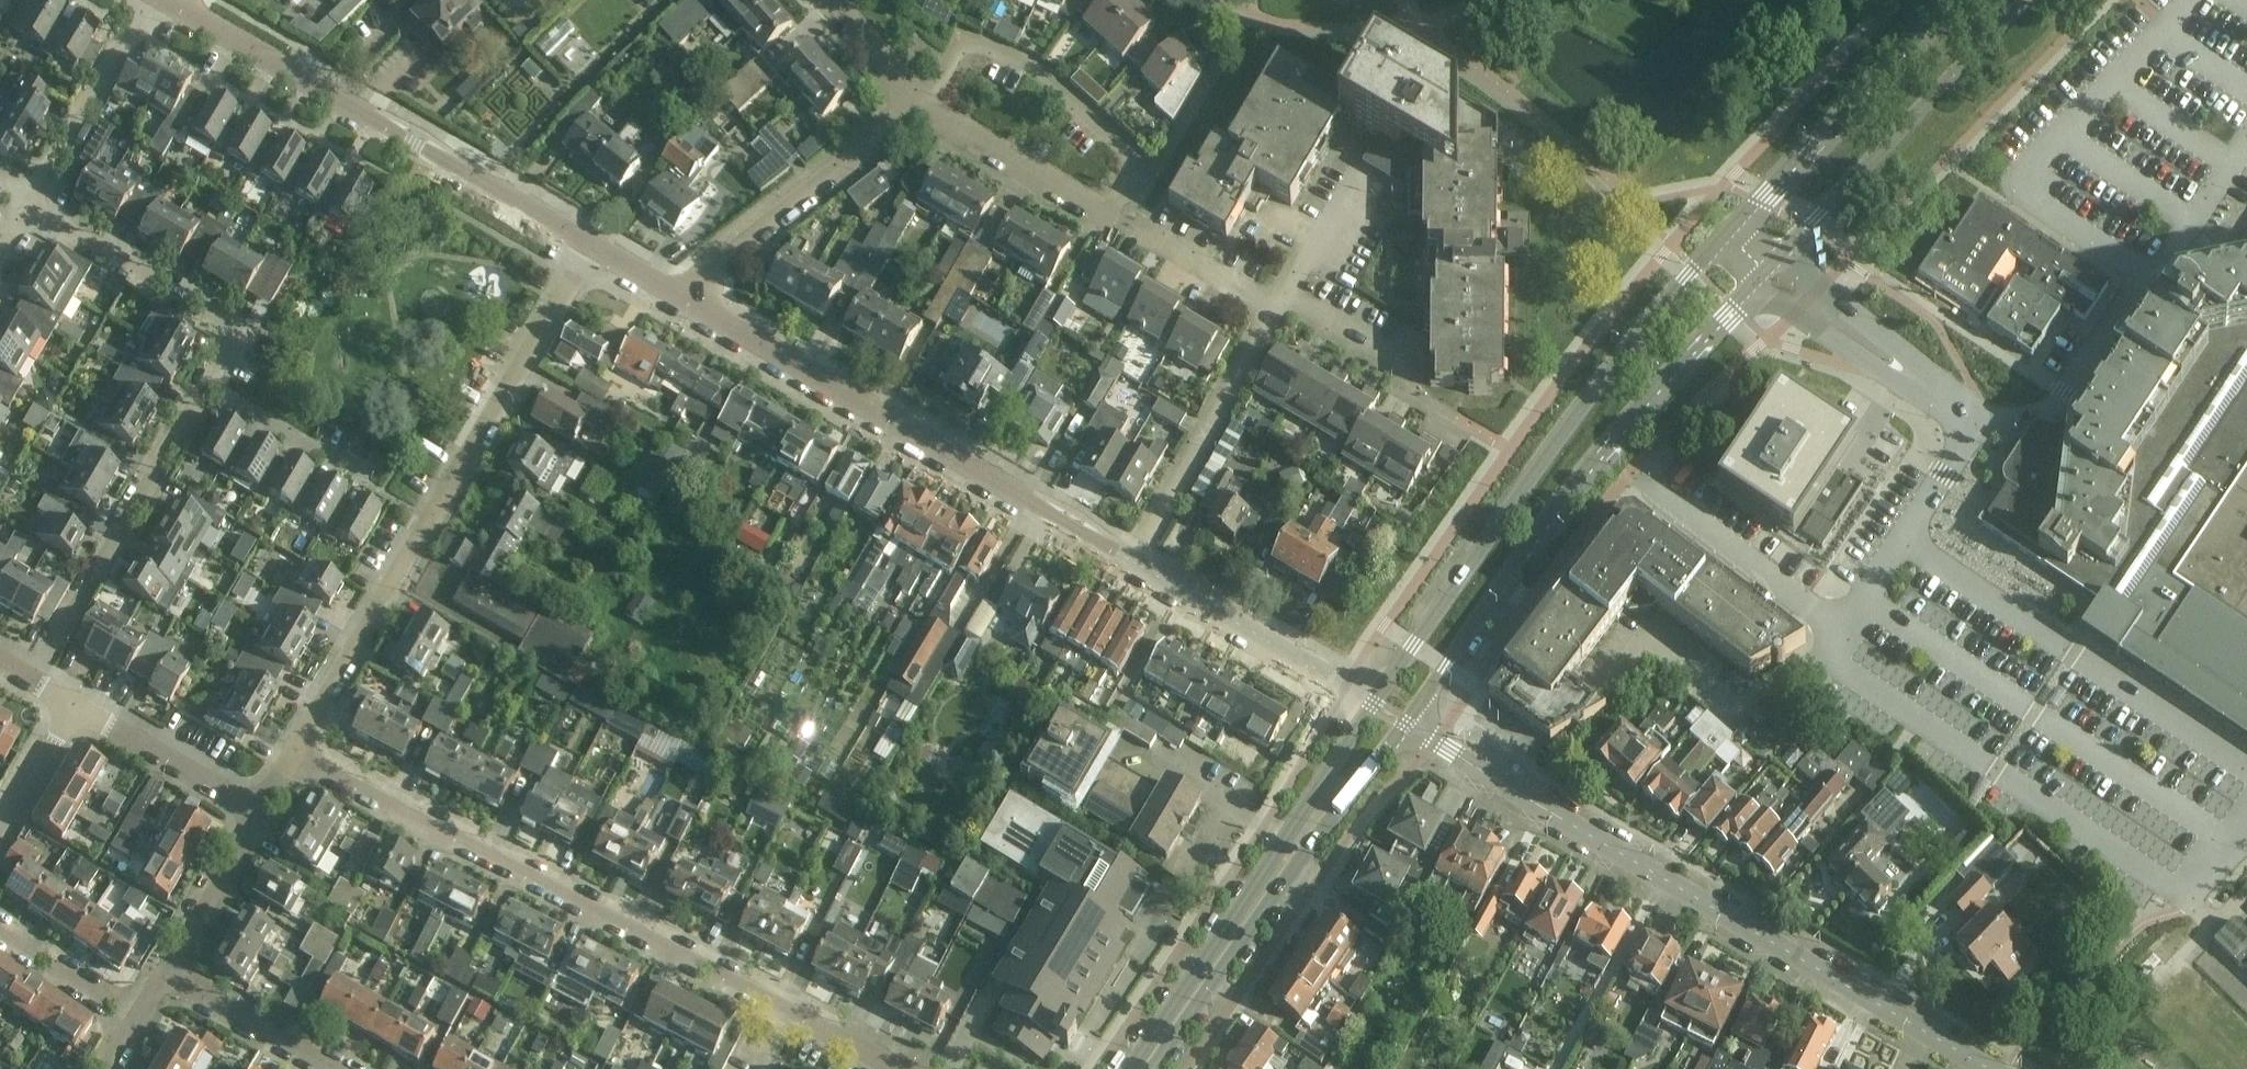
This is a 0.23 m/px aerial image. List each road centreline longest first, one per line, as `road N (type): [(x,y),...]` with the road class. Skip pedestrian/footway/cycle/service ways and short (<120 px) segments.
road 1 (tertiary): [(1987,1068),(1404,723)]
road 2 (residential): [(890,1068),(296,757)]
road 3 (residential): [(594,247),(296,757)]
road 4 (secondary): [(1726,236),(1556,445),(1371,703)]
road 5 (secondary): [(1404,723),(1521,554),(1756,282)]
road 6 (unclassified): [(2246,832),(2198,874),(2176,887),(2161,884),(1844,670),(1833,654),(1843,630)]
road 7 (unclassified): [(1132,562),(685,300)]
road 8 (unclassified): [(594,247),(161,0)]
road 9 (secondary): [(1371,703),(1128,1068)]
road 10 (secondary): [(1155,1068),(1404,723)]
road 11 (unclassified): [(2246,141),(2062,400),(1992,424),(1972,419)]
road 12 (secondary): [(1776,259),(2028,0)]
road 13 (residential): [(918,103),(958,41),(974,40),(1040,70),(1134,169),(1110,215)]
road 14 (residential): [(31,681),(208,386)]
road 15 (secondary): [(1952,0),(1726,236)]
road 16 (residential): [(685,300),(714,264),(918,103)]
road 17 (residential): [(208,386),(241,335),(30,210)]
road 18 (residential): [(1132,562),(1274,306)]
road 19 (unclassified): [(1371,703),(1132,562)]
road 20 (unclassified): [(1843,630),(1972,419)]
road 21 (residential): [(30,210),(159,0)]
road 22 (unclassified): [(1843,630),(1650,486)]
road 23 (residential): [(1449,415),(1408,389),(1407,363),(1306,305),(1274,306)]
road 24 (residential): [(1110,215),(918,103)]
road 25 (residential): [(73,710),(257,820)]
road 26 (unclassified): [(1932,397),(1912,361),(1776,259)]
road 27 (unclassified): [(1756,282),(1932,397)]
road 28 (residential): [(335,1068),(166,976)]
road 29 (residential): [(365,479),(208,386)]
road 30 (residential): [(257,820),(166,976)]
road 31 (residential): [(136,1025),(0,939)]
road 32 (residential): [(1274,306),(1134,229)]
road 33 (residential): [(0,834),(73,710)]
road 34 (residential): [(918,103),(831,0)]

